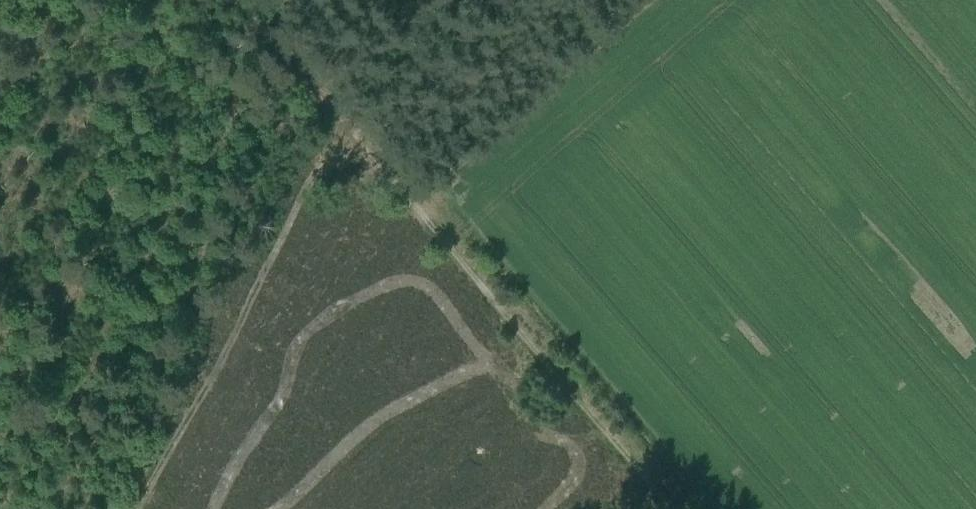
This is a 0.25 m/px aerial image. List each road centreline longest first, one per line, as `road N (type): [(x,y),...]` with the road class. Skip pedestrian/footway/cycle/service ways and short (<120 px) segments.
road 1 (track): [(343,111),(676,508)]
road 2 (track): [(414,205),(651,0)]
road 3 (track): [(254,0),(343,111)]

